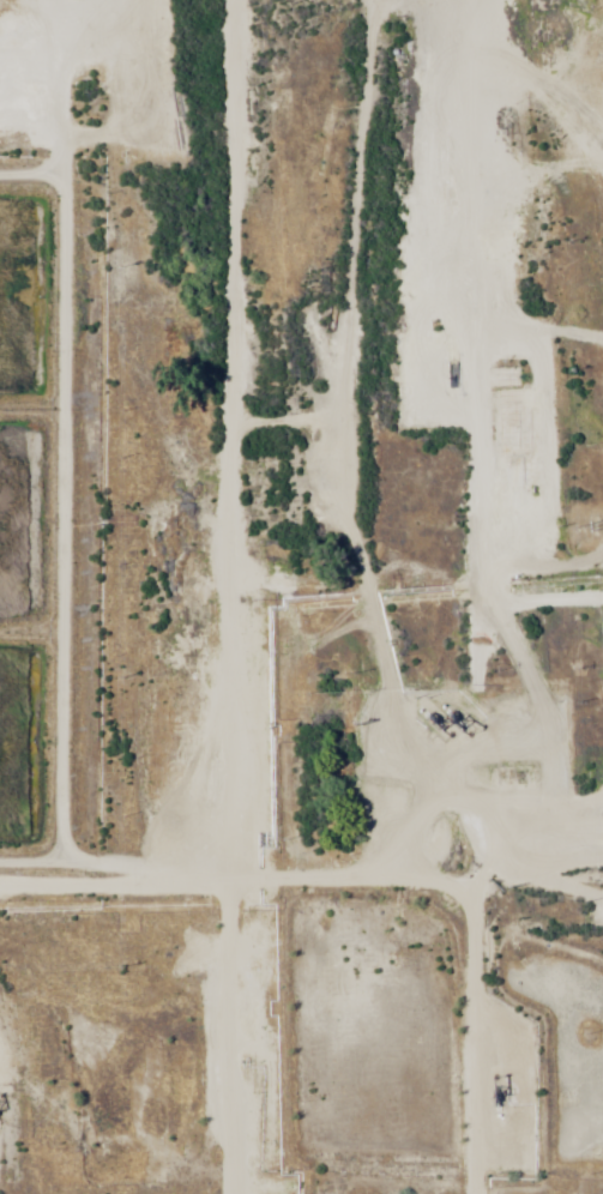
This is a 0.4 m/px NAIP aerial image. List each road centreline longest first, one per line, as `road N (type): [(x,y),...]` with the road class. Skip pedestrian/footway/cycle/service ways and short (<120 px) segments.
road 1 (track): [(457,1193),(411,0)]
road 2 (track): [(181,1193),(151,0)]
road 3 (track): [(0,891),(602,897)]

